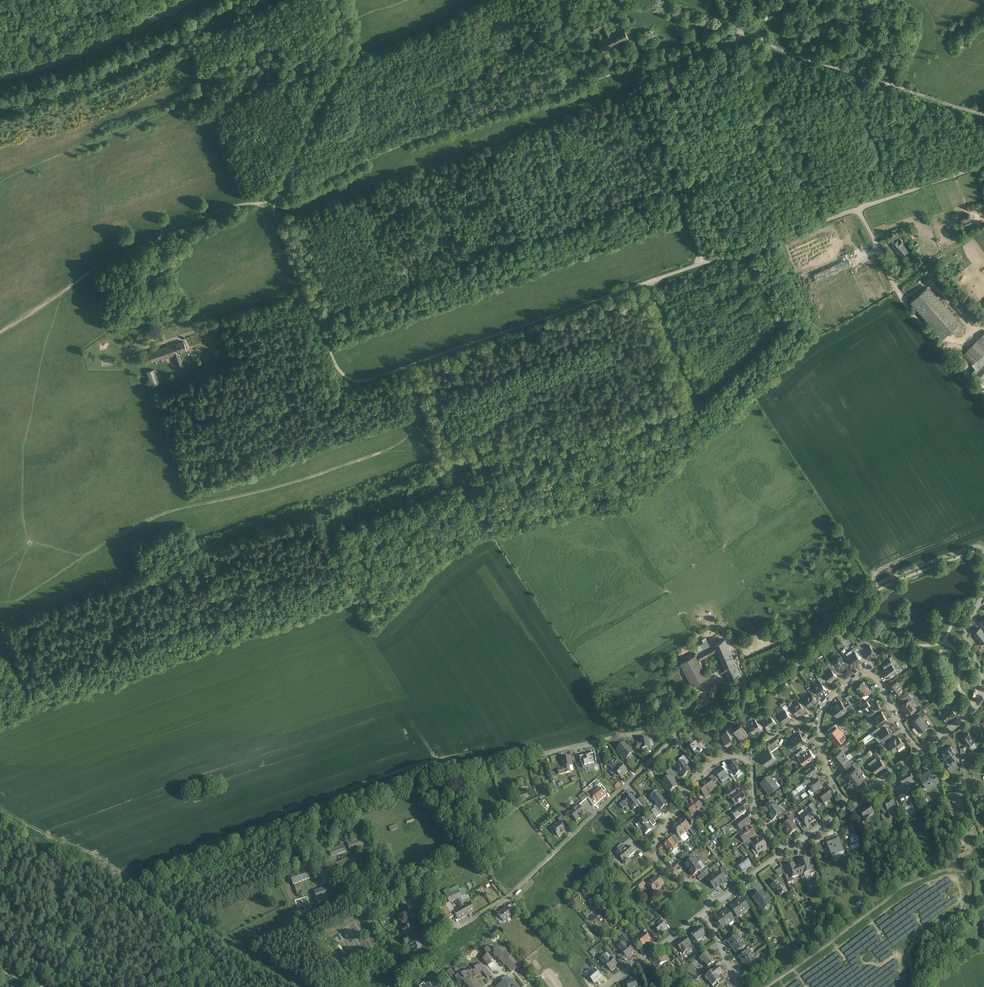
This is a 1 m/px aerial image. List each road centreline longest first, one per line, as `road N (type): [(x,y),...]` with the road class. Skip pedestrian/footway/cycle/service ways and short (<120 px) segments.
road 1 (residential): [(344,375),(365,379),(983,166)]
road 2 (residential): [(127,888),(410,780),(684,721)]
road 3 (track): [(0,185),(209,96),(273,85),(348,27),(348,53),(272,205)]
road 4 (track): [(491,528),(468,486),(349,535),(325,573),(27,689)]
road 5 (track): [(409,364),(421,413),(398,444),(293,483),(176,511),(0,613)]
road 6 (residential): [(684,721),(754,696),(783,677),(885,579),(983,546)]
road 7 (residential): [(710,901),(658,861),(653,843),(701,767),(725,753),(746,758),(757,813),(784,849)]
road 8 (residential): [(684,721),(518,888),(457,927)]
road 9 (track): [(272,205),(241,204),(153,236),(0,332)]
road 10 (track): [(746,36),(983,114)]
road 11 (track): [(626,734),(491,528)]
road 12 (secondary): [(0,77),(73,56),(191,0)]
road 13 (track): [(704,262),(634,70)]
road 14 (residential): [(821,719),(830,697),(863,673),(877,675),(920,748)]
road 15 (track): [(0,956),(127,888)]
road 16 (track): [(221,986),(182,929),(127,888)]
road 17 (track): [(617,74),(746,36)]
road 18 (track): [(654,280),(655,303),(697,398)]
road 19 (track): [(356,594),(316,476)]
road 20 (residential): [(607,986),(703,908)]

